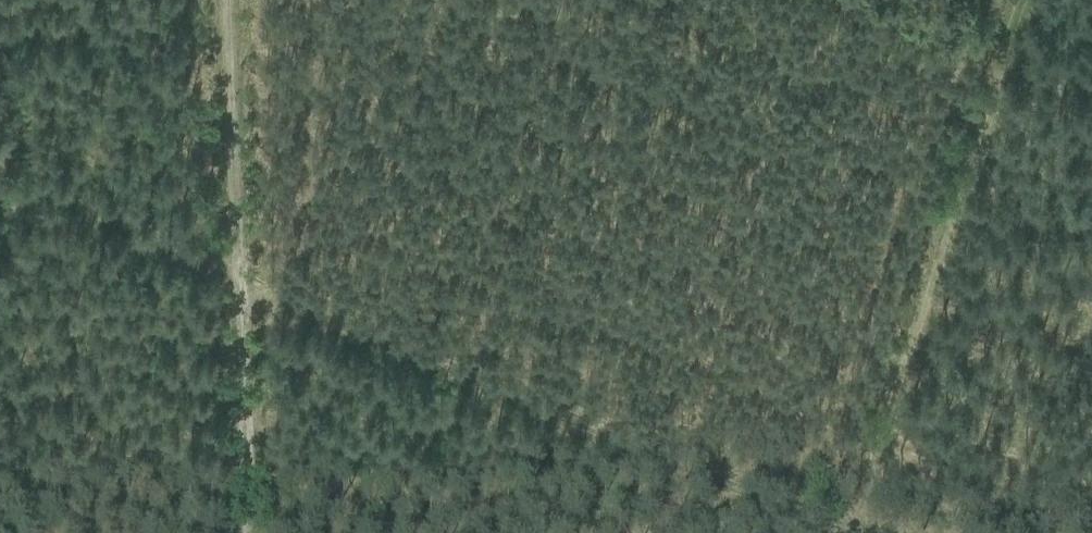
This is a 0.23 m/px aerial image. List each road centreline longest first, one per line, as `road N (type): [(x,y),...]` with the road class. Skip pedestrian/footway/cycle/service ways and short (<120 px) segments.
road 1 (track): [(866,532),(223,269),(12,196),(0,199)]
road 2 (track): [(217,0),(223,269)]
road 3 (track): [(237,532),(223,269)]

